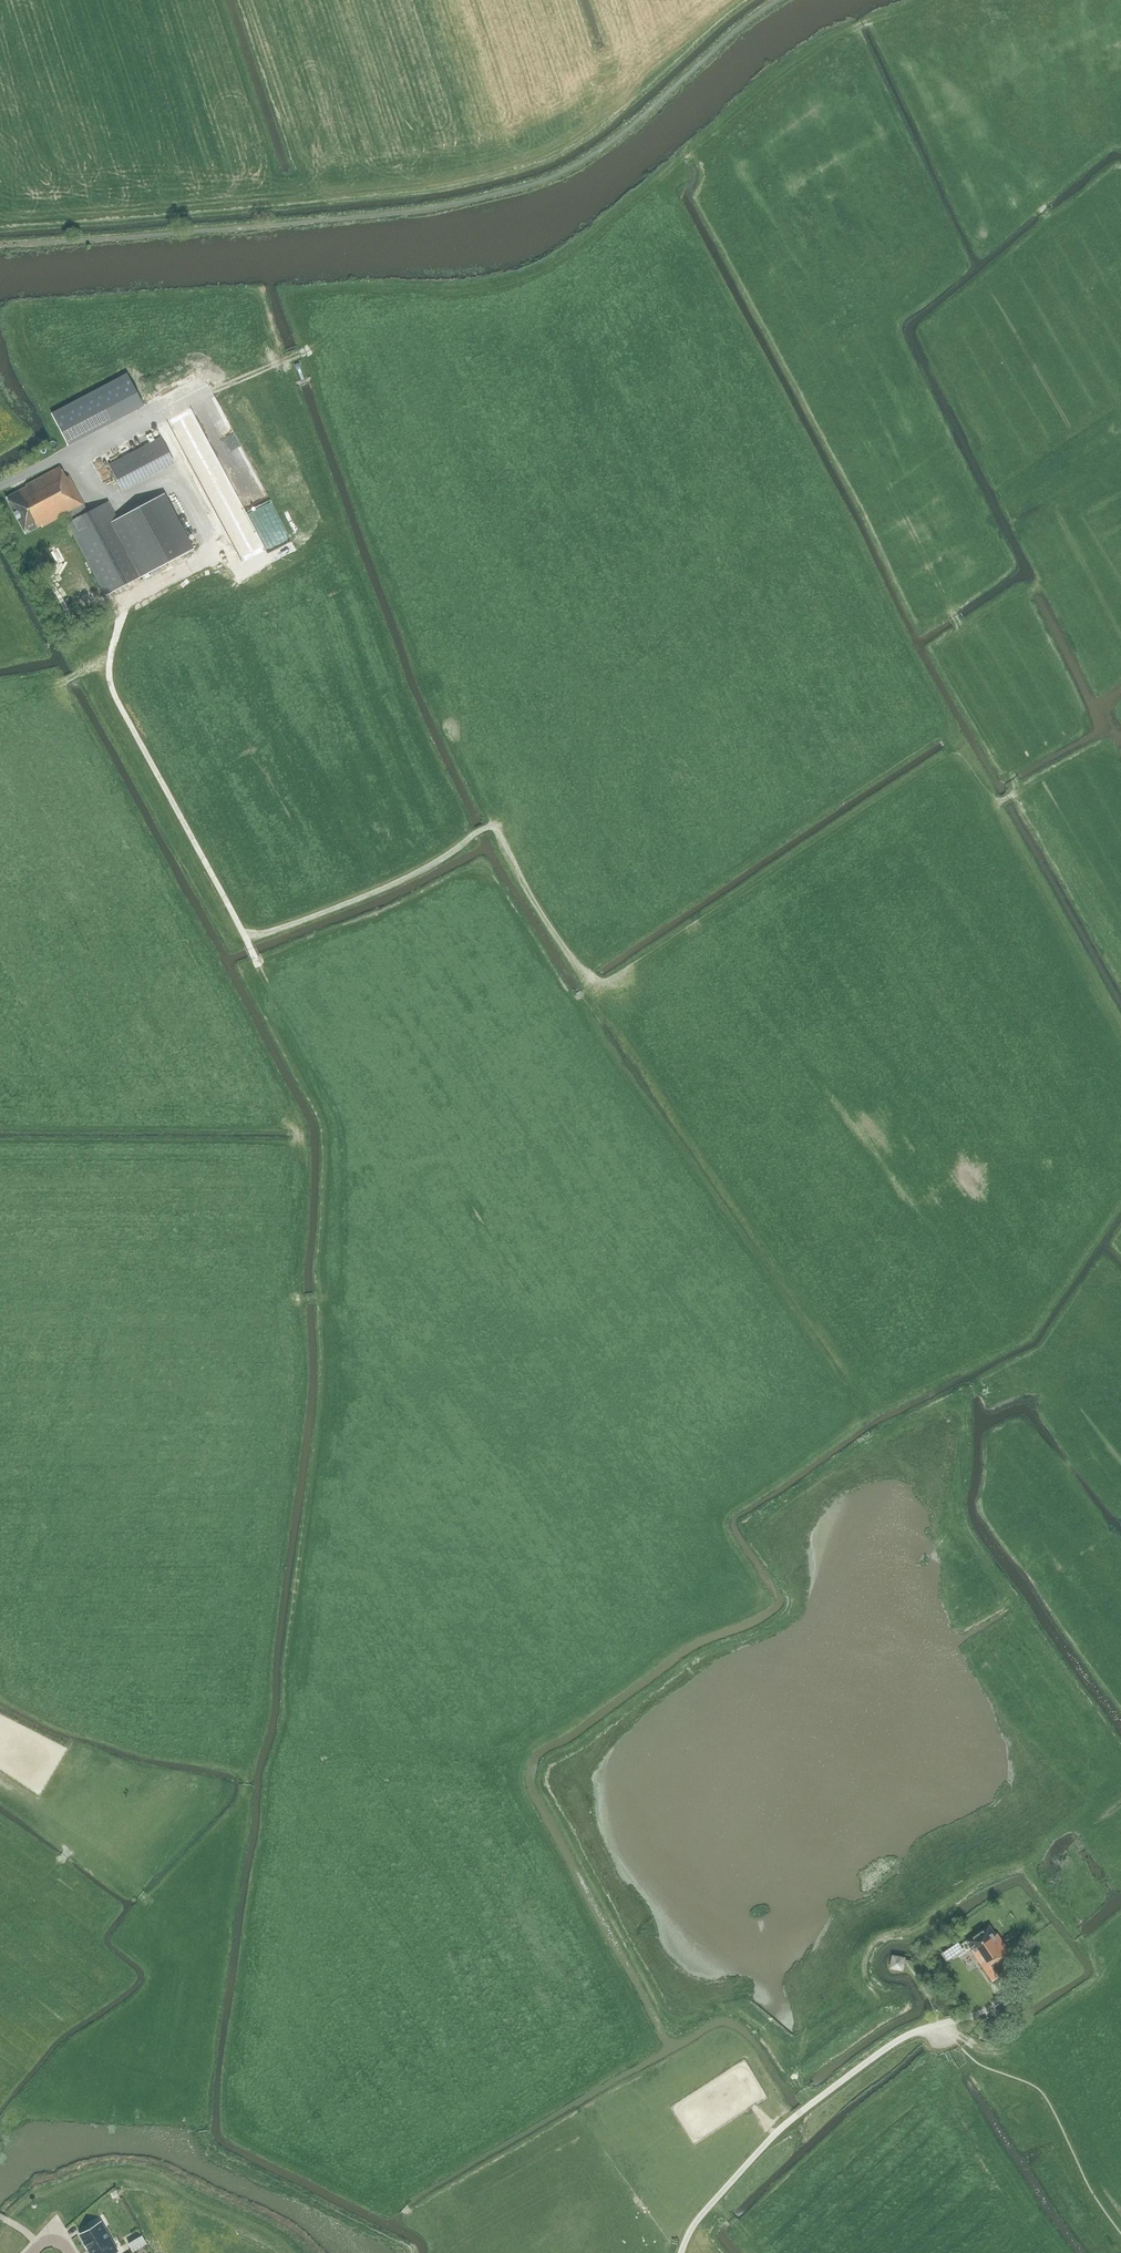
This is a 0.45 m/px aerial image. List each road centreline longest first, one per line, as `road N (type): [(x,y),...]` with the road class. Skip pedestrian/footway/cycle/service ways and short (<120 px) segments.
road 1 (track): [(128,595),(111,683),(339,1117),(345,1280),(337,1291),(290,1305)]
road 2 (track): [(241,931),(264,932),(352,902),(492,826),(530,896),(617,1000)]
road 3 (unclassified): [(681,2252),(696,2222),(776,2134),(895,2043),(939,2024)]
road 4 (track): [(149,426),(308,351)]

